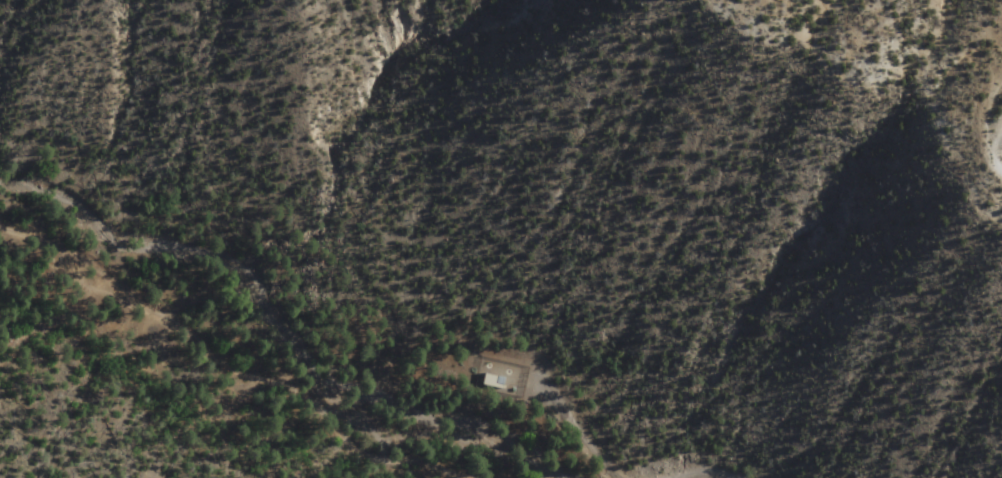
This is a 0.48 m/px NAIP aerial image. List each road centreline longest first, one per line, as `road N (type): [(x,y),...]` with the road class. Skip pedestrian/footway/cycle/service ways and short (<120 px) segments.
road 1 (track): [(0,229),(79,257),(177,323),(224,366),(283,387),(374,457),(419,458),(476,477)]

